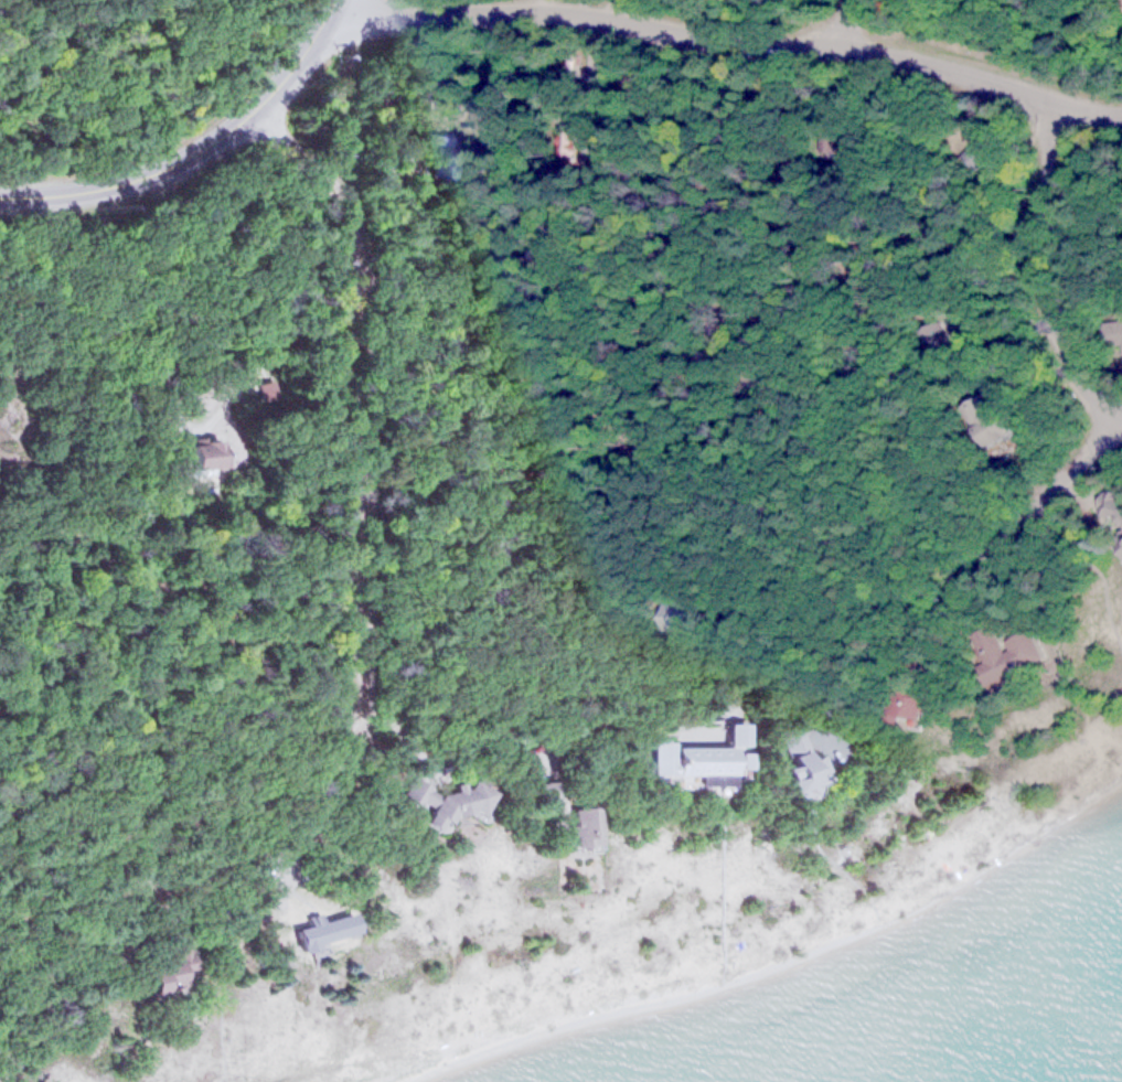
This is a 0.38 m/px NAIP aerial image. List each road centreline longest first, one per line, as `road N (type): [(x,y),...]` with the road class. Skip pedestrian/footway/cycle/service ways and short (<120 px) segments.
road 1 (residential): [(252,113),(319,170),(344,206),(360,250),(359,724),(335,757),(307,770),(0,872)]
road 2 (residential): [(329,20),(553,12),(737,40),(844,41),(1121,118)]
road 3 (residential): [(335,757),(419,715),(761,669),(953,574)]
road 4 (residential): [(1120,417),(1073,377),(1043,301),(1037,226),(1046,103)]
road 5 (secondary): [(0,197),(75,194),(148,175),(252,113)]
road 6 (residential): [(953,574),(1121,417)]
road 7 (secondary): [(252,113),(299,62),(339,0)]

